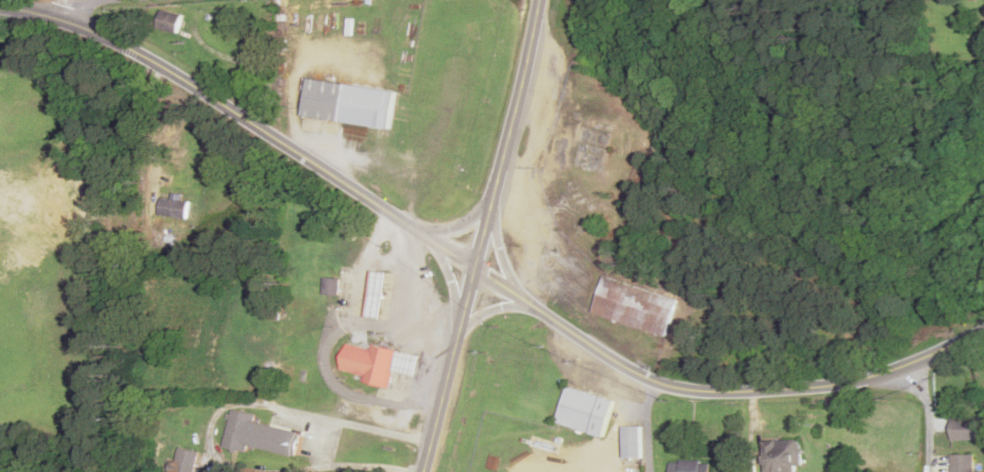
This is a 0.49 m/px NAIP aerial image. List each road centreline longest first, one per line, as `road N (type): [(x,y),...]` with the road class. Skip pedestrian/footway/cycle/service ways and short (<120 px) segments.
road 1 (residential): [(0,6),(43,11),(117,41),(650,381),(775,391),(854,379),(983,329)]
road 2 (secondary): [(422,471),(536,0)]
road 3 (residential): [(310,471),(330,465),(328,414),(232,403),(214,424),(216,468),(243,471)]
road 4 (residential): [(716,0),(717,180)]
road 5 (secondary): [(493,195),(508,276),(541,310)]

